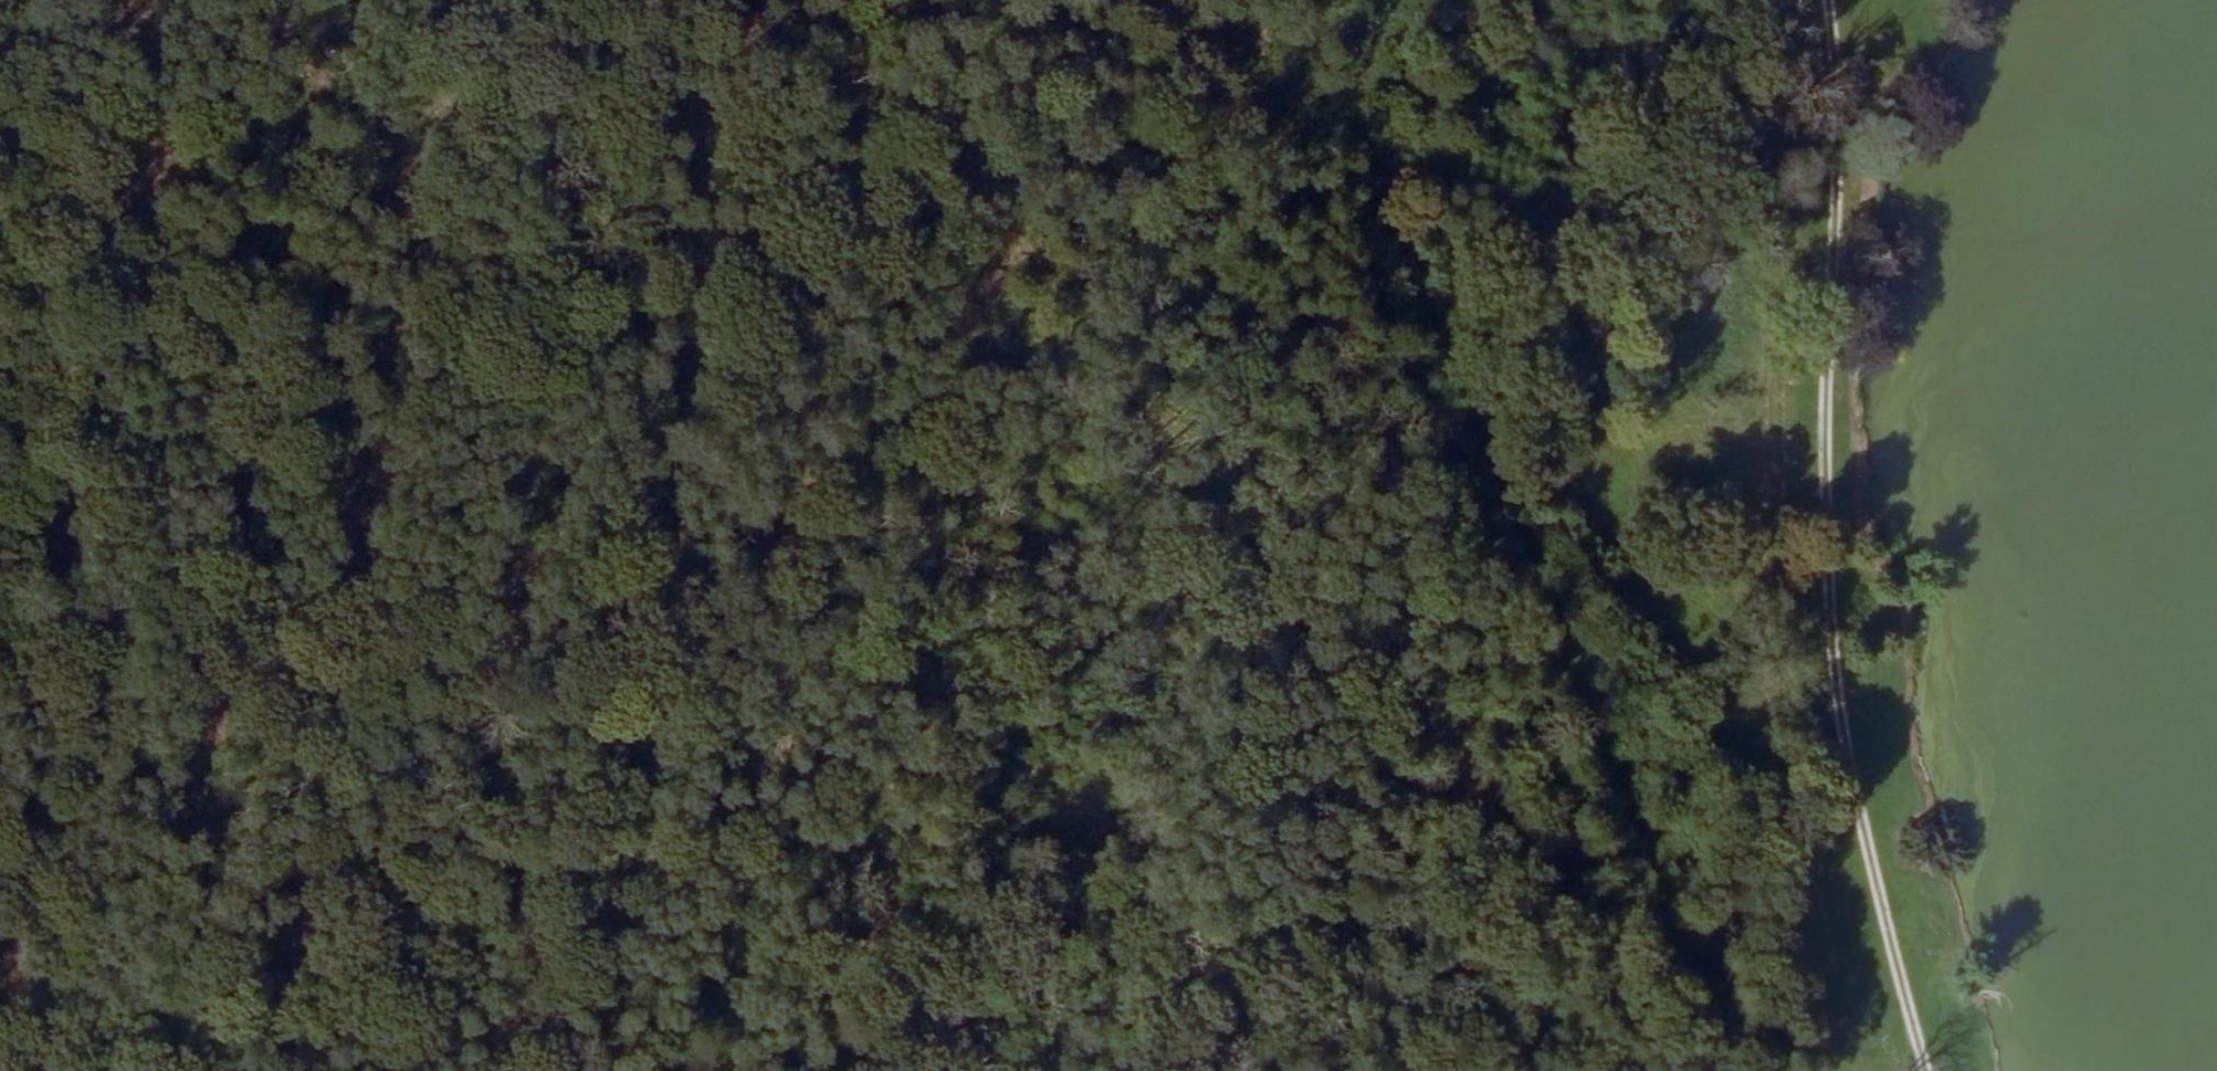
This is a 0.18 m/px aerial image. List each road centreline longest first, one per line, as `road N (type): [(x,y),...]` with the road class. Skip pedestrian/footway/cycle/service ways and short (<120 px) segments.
road 1 (unclassified): [(1820,0),(1830,157),(1816,404),(1821,631),(1854,826),(1914,1070)]
road 2 (track): [(0,166),(26,0)]

